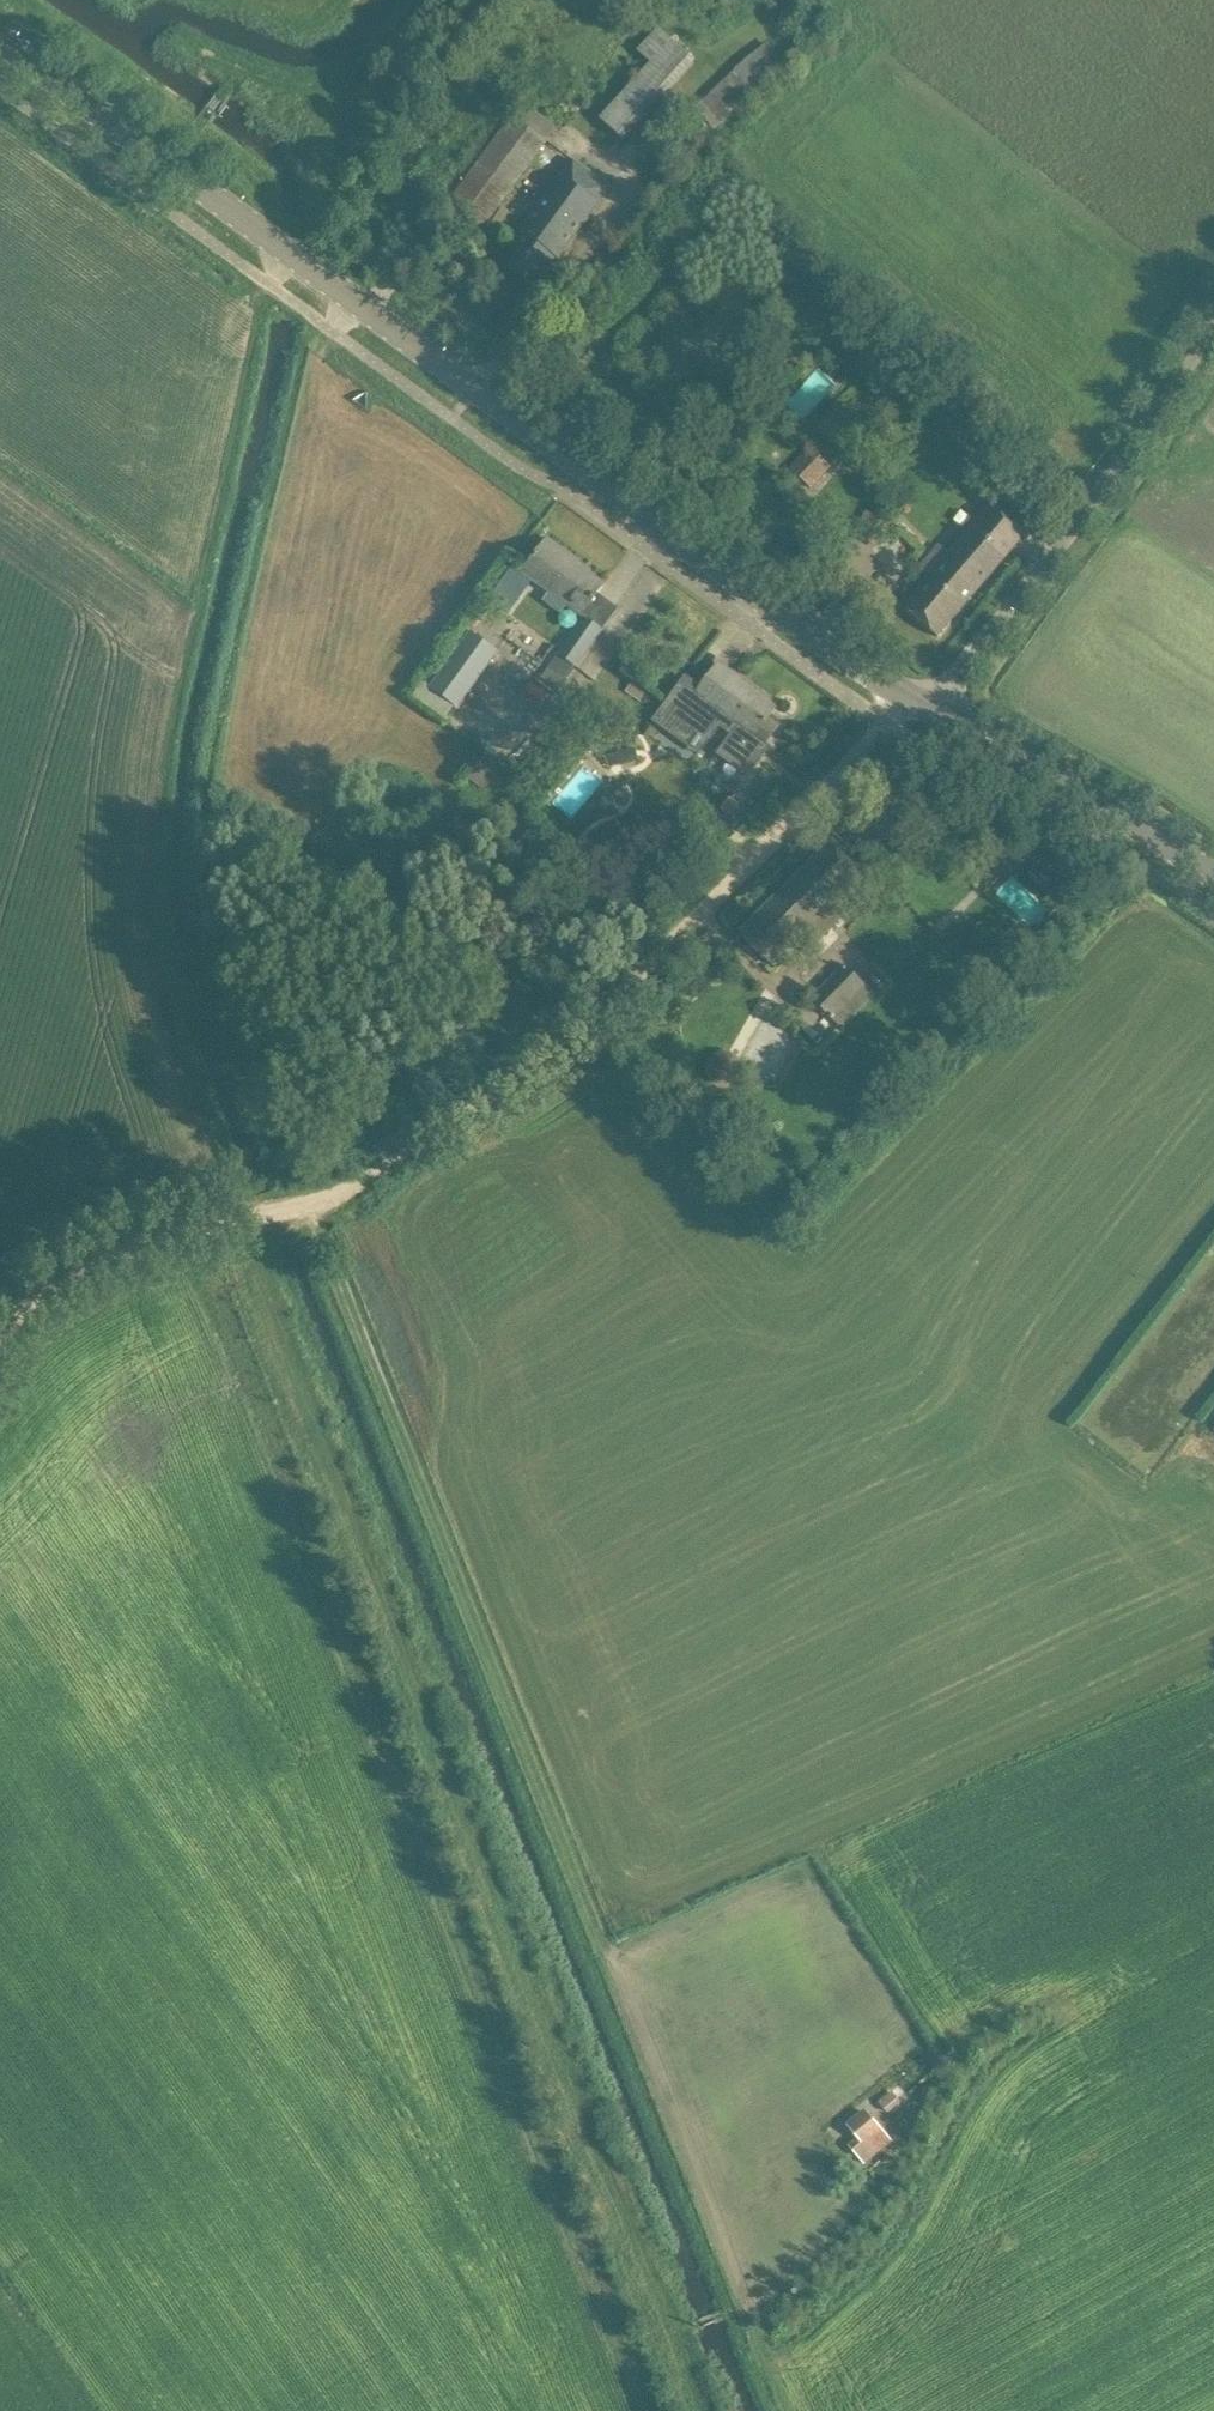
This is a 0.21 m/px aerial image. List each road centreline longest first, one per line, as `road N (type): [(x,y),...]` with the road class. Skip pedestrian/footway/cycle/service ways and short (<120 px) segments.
road 1 (tertiary): [(932,709),(791,622),(0,40)]
road 2 (track): [(0,1337),(46,1296),(108,1261),(334,1205),(419,1151),(541,1064),(897,728),(932,709)]
road 3 (unclassified): [(932,709),(1213,317)]
road 4 (tertiary): [(1213,879),(932,709)]

